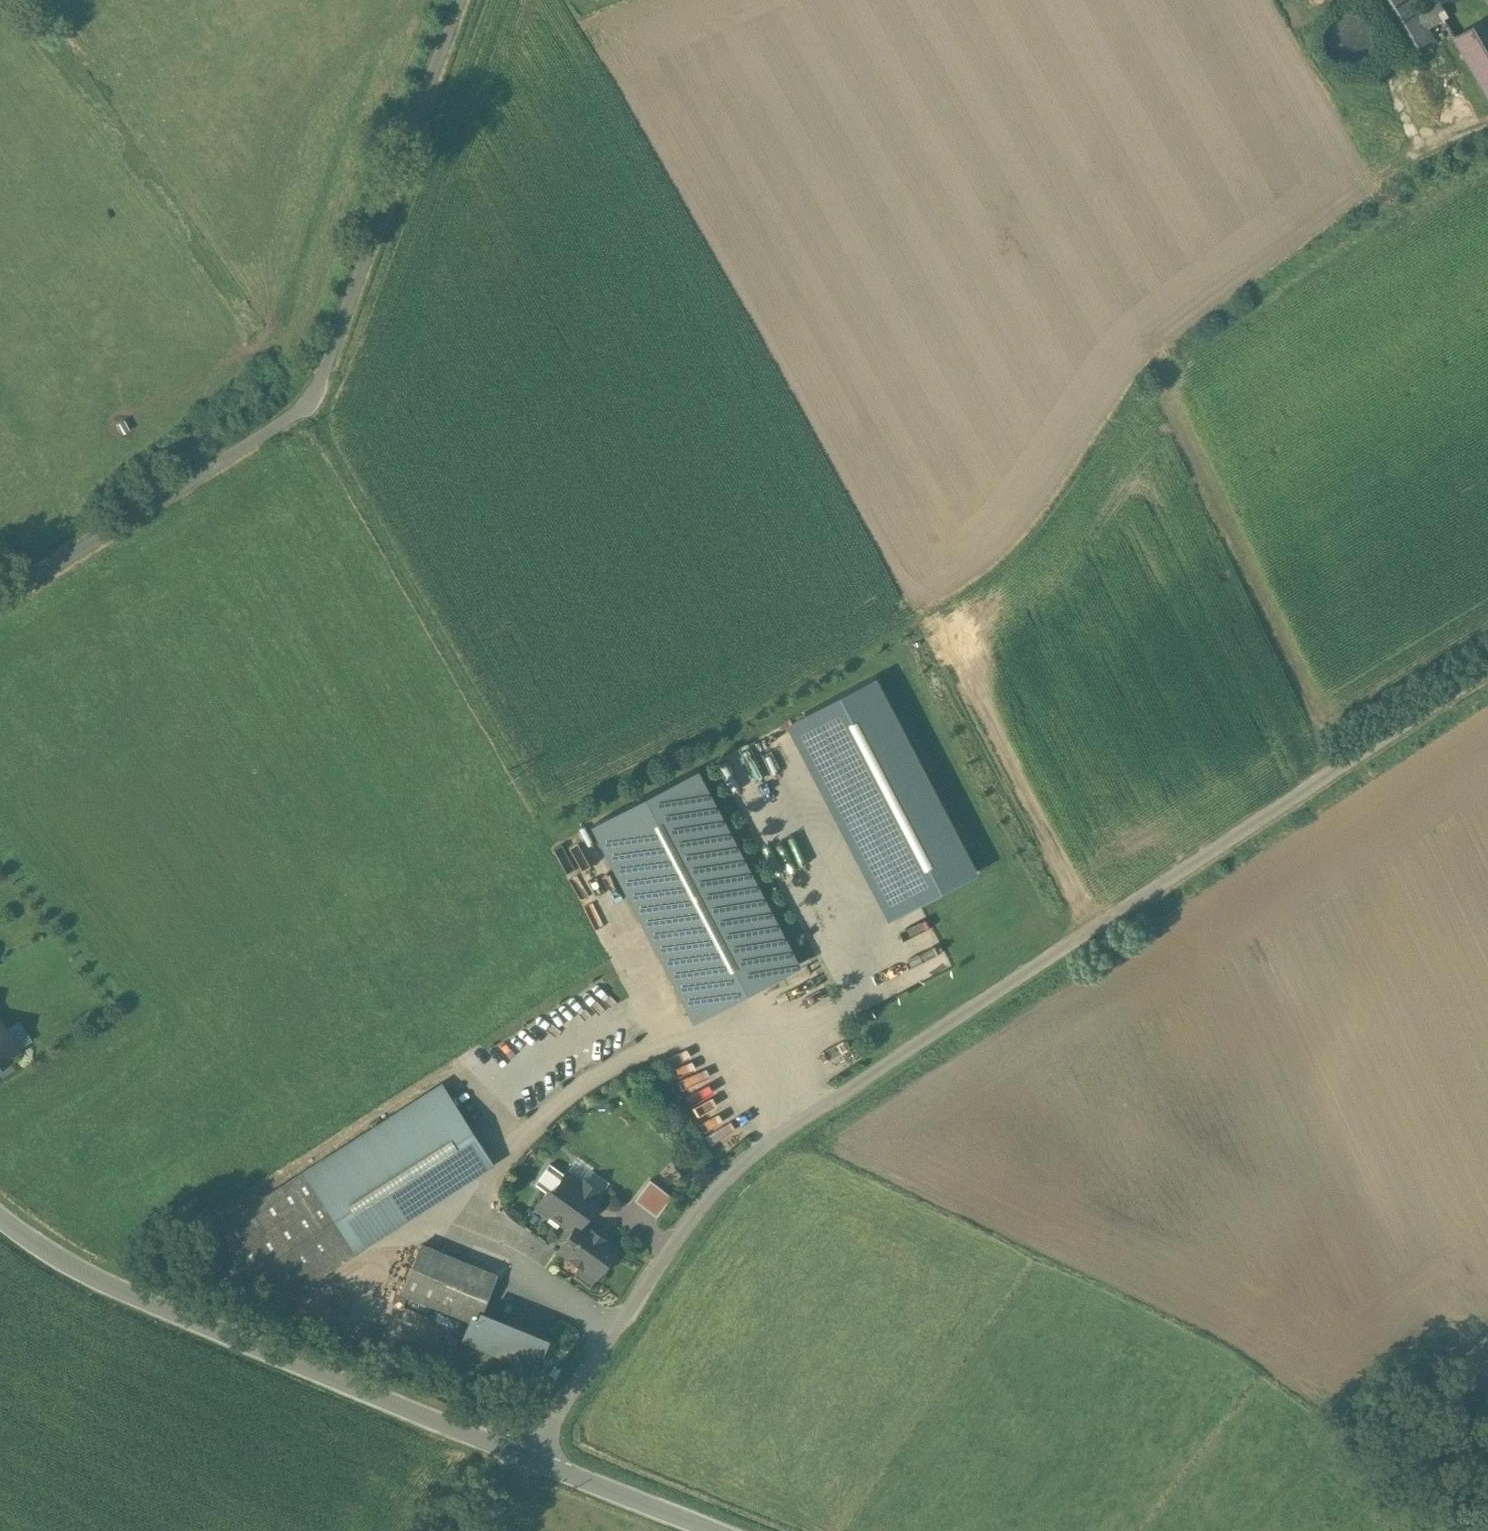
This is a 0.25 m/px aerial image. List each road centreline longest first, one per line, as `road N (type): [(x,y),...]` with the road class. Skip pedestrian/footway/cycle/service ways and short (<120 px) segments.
road 1 (unclassified): [(526,1458),(686,1227),(769,1140),(1487,669)]
road 2 (unclassified): [(0,604),(301,411),(315,394),(459,0)]
road 3 (tertiary): [(0,1217),(34,1246),(107,1285),(526,1458)]
road 4 (tertiary): [(526,1458),(713,1530)]

